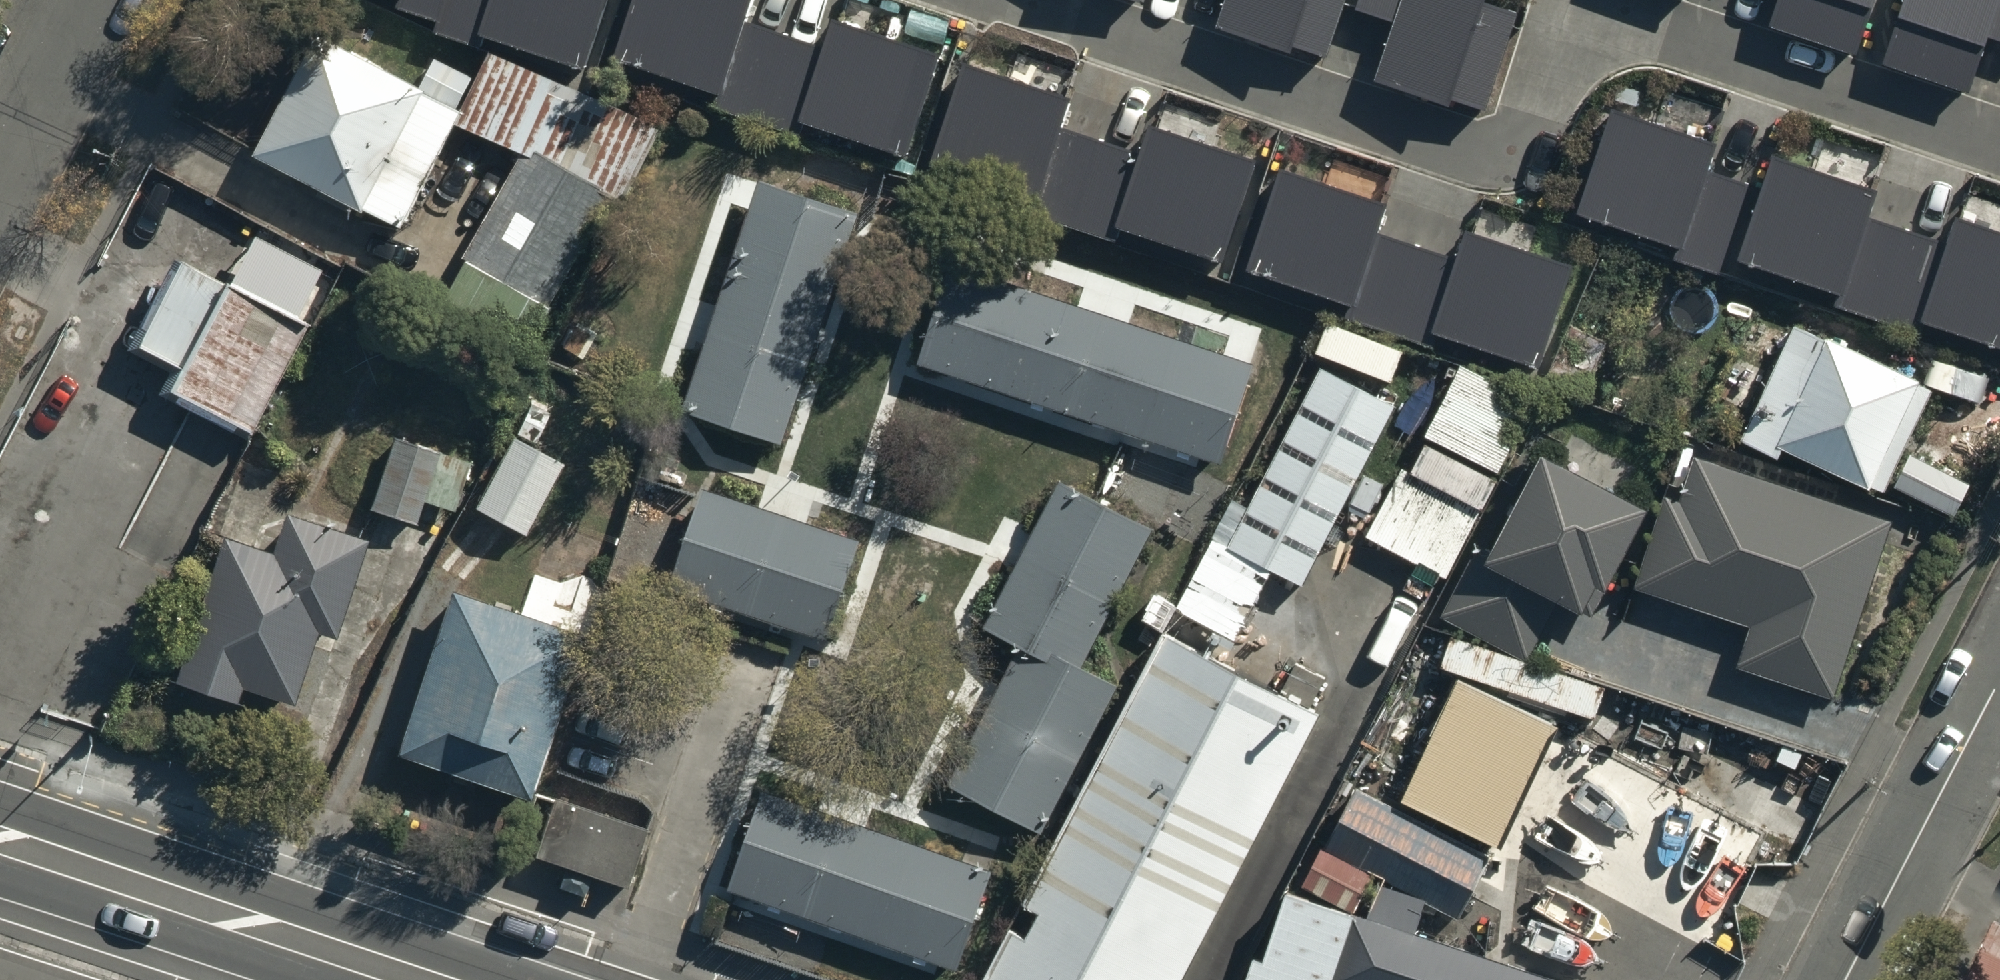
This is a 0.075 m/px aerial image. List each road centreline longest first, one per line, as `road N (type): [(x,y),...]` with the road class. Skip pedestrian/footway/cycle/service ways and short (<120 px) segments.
road 1 (primary): [(422,979),(101,875)]
road 2 (residential): [(1847,979),(1999,682)]
road 3 (residential): [(0,159),(82,0)]
road 4 (primary): [(0,809),(101,875)]

